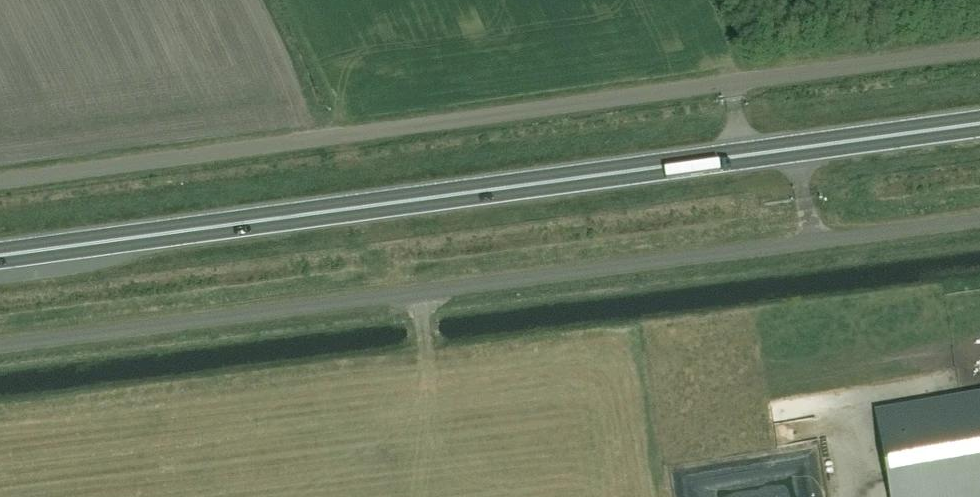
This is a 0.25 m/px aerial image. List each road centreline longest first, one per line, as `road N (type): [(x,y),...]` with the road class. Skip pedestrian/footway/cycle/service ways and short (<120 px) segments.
road 1 (trunk): [(0,258),(979,127)]
road 2 (unclassified): [(979,50),(0,179)]
road 3 (unclassified): [(979,219),(0,345)]

